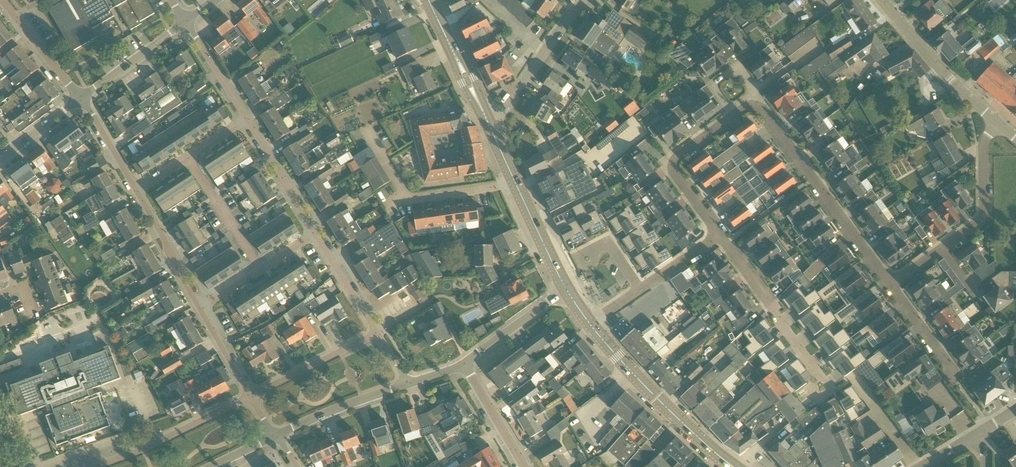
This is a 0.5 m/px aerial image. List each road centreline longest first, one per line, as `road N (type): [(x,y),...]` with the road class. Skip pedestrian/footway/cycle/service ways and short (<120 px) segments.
road 1 (residential): [(757,108),(891,286)]
road 2 (residential): [(997,123),(984,140),(980,223),(891,286)]
road 3 (primary): [(735,466),(591,325)]
road 4 (residential): [(367,132),(410,200),(516,185)]
road 5 (residential): [(831,385),(721,238)]
road 6 (residential): [(253,401),(96,466)]
road 7 (residential): [(997,123),(880,0)]
road 8 (residential): [(721,238),(676,162),(734,117)]
road 9 (residential): [(489,125),(584,0)]
road 10 (residential): [(253,401),(379,335)]
road 11 (residential): [(277,433),(410,383)]
road 12 (residential): [(316,236),(202,310)]
road 13 (residential): [(316,236),(245,122)]
road 14 (residential): [(202,310),(135,194)]
road 15 (residential): [(135,194),(245,122)]
road 16 (residential): [(83,102),(1,0)]
road 17 (residential): [(83,102),(188,25)]
road 18 (residential): [(464,364),(567,292)]
road 19 (residential): [(525,466),(464,364)]

